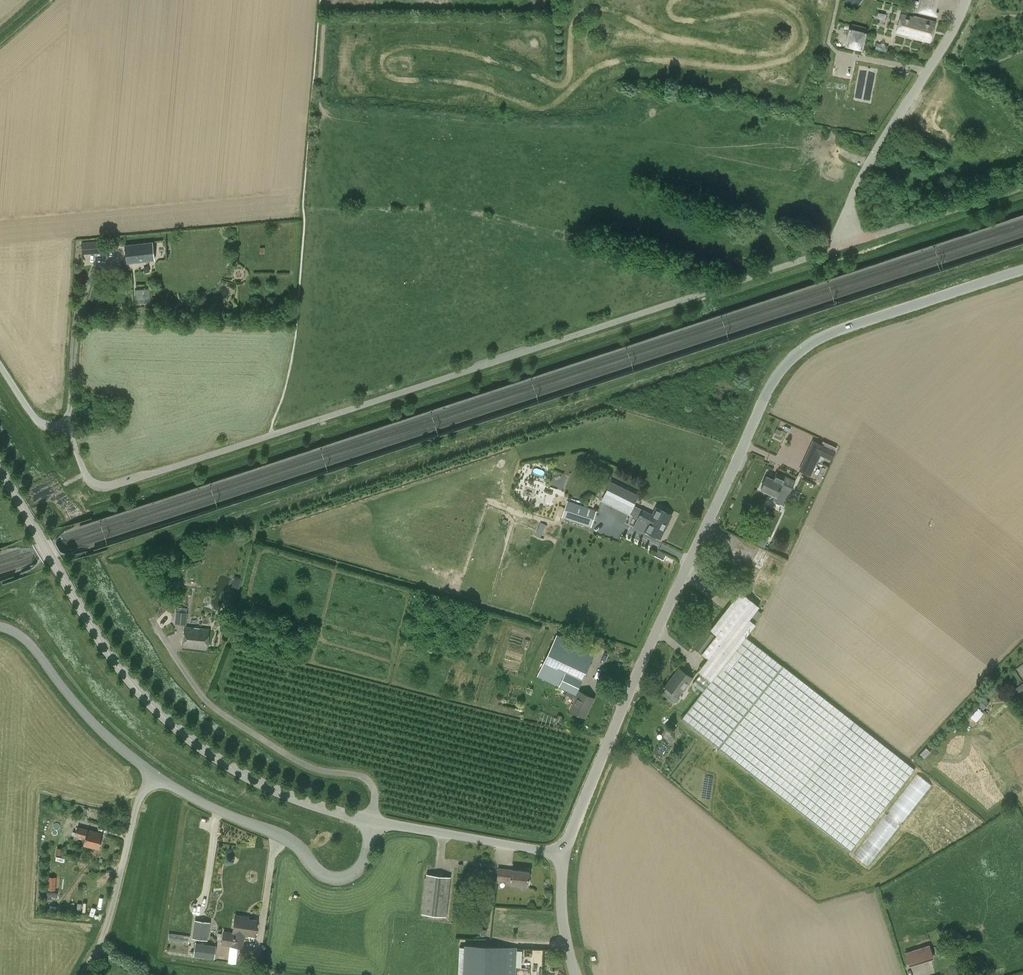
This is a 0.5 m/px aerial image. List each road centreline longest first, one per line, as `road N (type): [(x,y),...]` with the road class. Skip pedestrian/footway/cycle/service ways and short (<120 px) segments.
road 1 (motorway): [(1022,123),(843,187),(0,446)]
road 2 (motorway): [(0,473),(1022,154)]
road 3 (unclassified): [(565,854),(606,743),(782,368),(827,334),(1022,270)]
road 4 (unclassified): [(376,821),(284,793),(192,739),(111,656),(55,561)]
road 5 (unclassified): [(376,821),(372,784),(280,752),(230,720),(195,685),(152,619)]
road 6 (unclassified): [(155,774),(272,830),(336,877),(360,869),(376,821)]
road 7 (unclassified): [(849,241),(846,212),(857,182),(965,0)]
road 8 (unclassified): [(0,625),(25,640),(81,709),(155,774)]
road 9 (unclassified): [(150,473),(92,484),(68,432),(34,417),(0,366)]
road 10 (unclassified): [(86,974),(139,795),(155,774)]
road 11 (unclassified): [(565,854),(376,821)]
road 12 (unclassified): [(575,974),(561,915),(565,854)]

